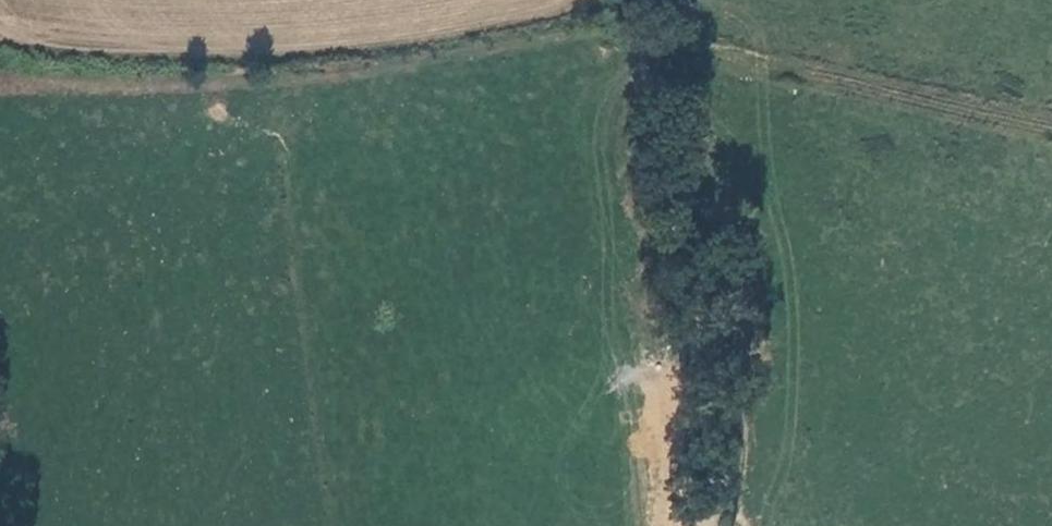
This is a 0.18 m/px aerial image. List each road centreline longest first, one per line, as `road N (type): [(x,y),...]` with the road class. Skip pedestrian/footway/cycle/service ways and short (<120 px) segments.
road 1 (track): [(702,525),(714,222),(658,0)]

